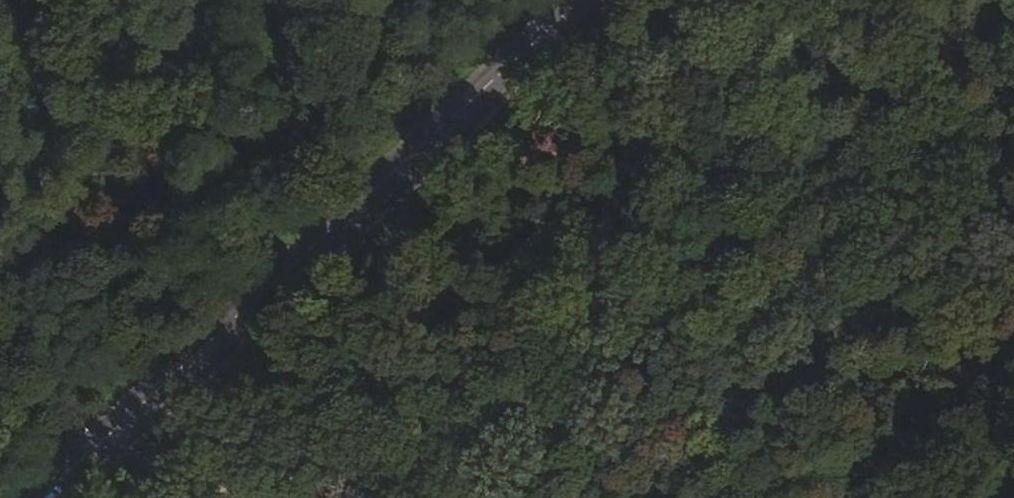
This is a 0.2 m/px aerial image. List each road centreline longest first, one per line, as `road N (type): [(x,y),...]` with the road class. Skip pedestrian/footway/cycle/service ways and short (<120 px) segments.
road 1 (secondary): [(41,497),(583,0)]

